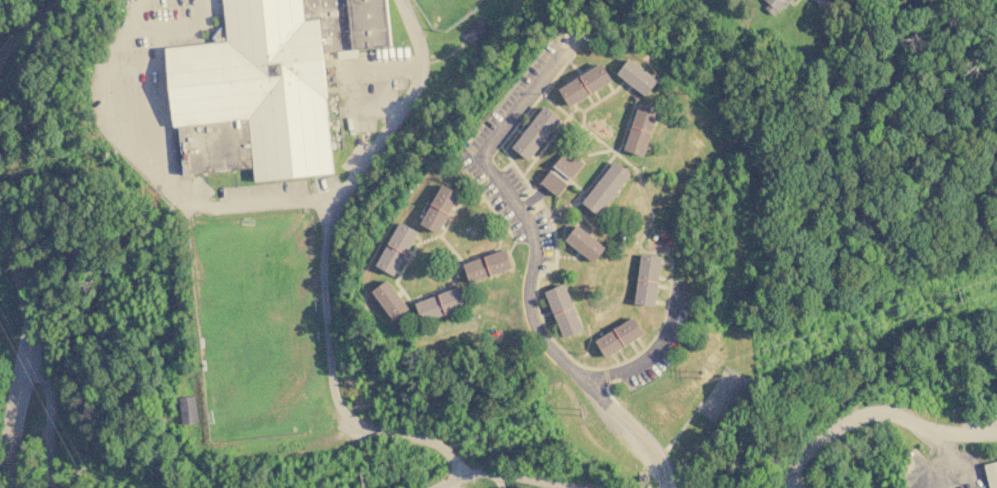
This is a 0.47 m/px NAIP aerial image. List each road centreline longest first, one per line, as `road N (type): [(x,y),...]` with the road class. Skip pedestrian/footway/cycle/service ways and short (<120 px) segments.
road 1 (residential): [(665,487),(645,440),(539,334),(529,307),(533,240),(482,161),(574,43)]
road 2 (residential): [(10,487),(9,447),(37,332),(0,210)]
road 3 (residential): [(791,487),(823,443),(858,424),(906,422),(935,437),(996,434)]
road 4 (residential): [(575,487),(490,472),(433,487)]
road 5 (residential): [(53,487),(48,399),(28,364)]

